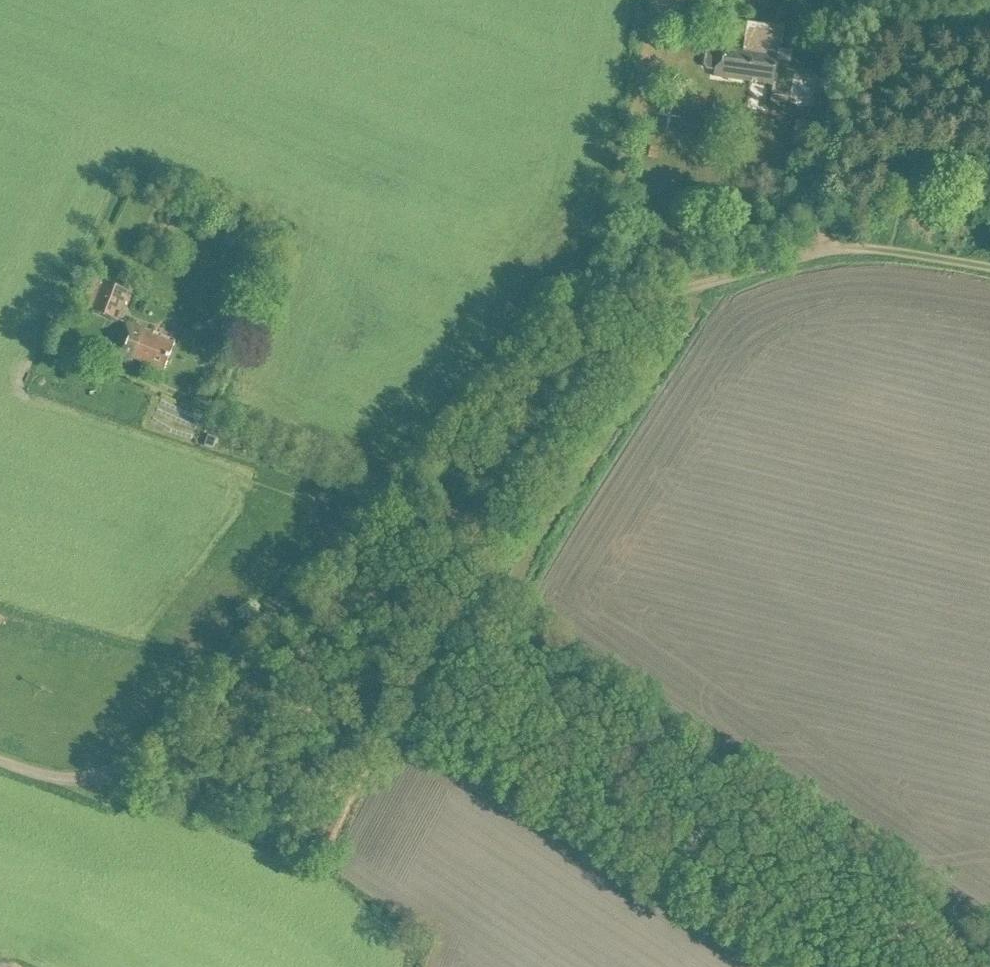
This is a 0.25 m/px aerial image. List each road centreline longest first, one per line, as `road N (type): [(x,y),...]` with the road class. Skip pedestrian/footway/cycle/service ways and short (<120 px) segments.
road 1 (track): [(122,768),(528,335),(824,251),(868,250),(989,270)]
road 2 (unclassified): [(0,761),(82,784),(122,768)]

